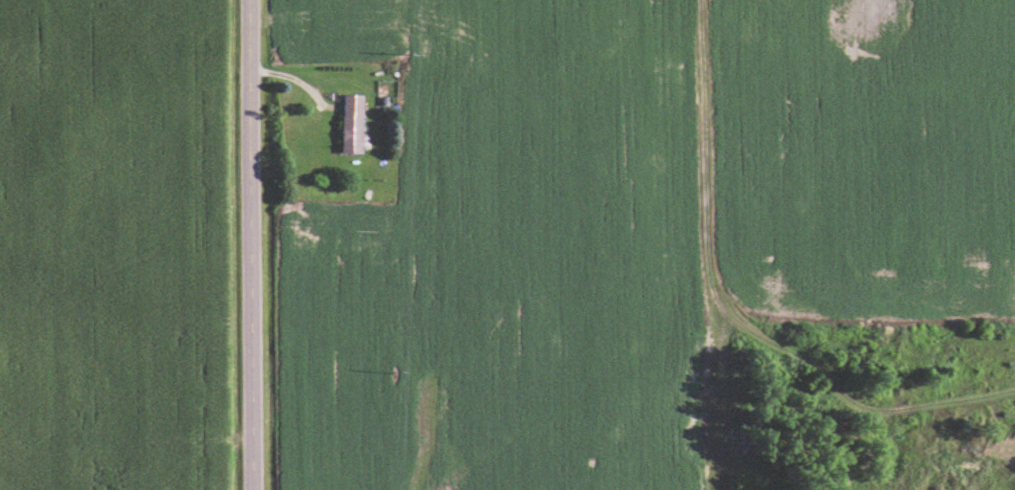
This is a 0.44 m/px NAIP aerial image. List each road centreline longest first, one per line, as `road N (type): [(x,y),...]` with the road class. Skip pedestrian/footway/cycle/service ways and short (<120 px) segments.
road 1 (tertiary): [(252,489),(250,0)]

